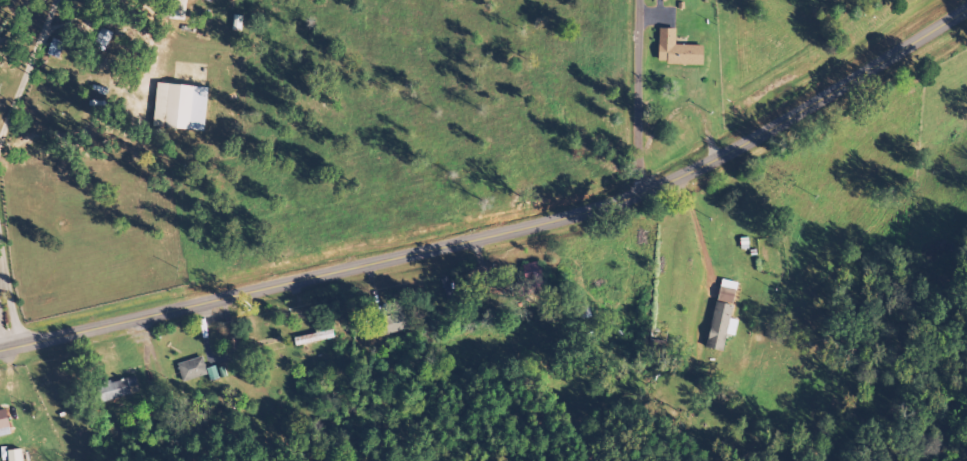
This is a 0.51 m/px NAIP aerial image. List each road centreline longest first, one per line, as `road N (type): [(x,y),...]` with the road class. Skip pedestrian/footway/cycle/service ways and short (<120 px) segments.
road 1 (secondary): [(0,353),(473,244),(631,196),(742,148),(966,12)]
road 2 (residential): [(631,196),(639,180),(637,0)]

